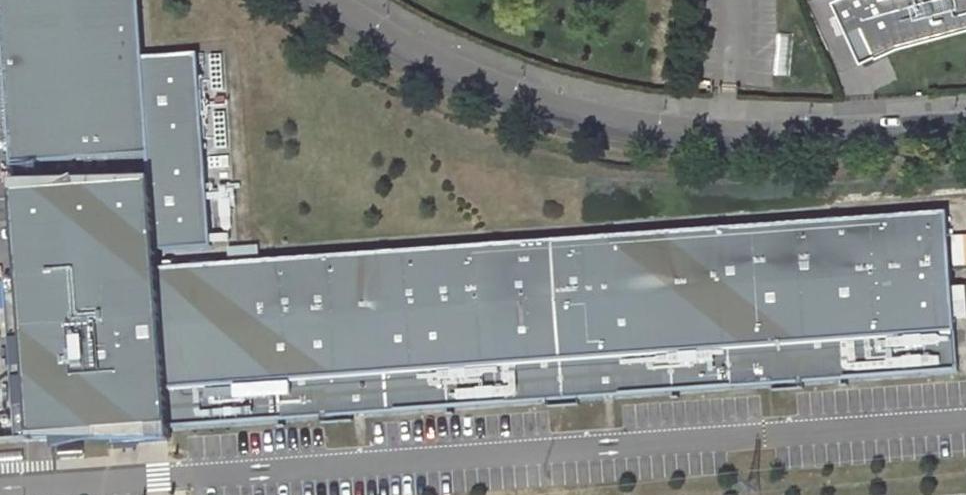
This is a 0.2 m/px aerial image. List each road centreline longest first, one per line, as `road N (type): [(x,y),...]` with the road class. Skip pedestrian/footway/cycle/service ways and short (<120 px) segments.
road 1 (unclassified): [(965,128),(721,137),(570,116),(423,61),(328,0)]

